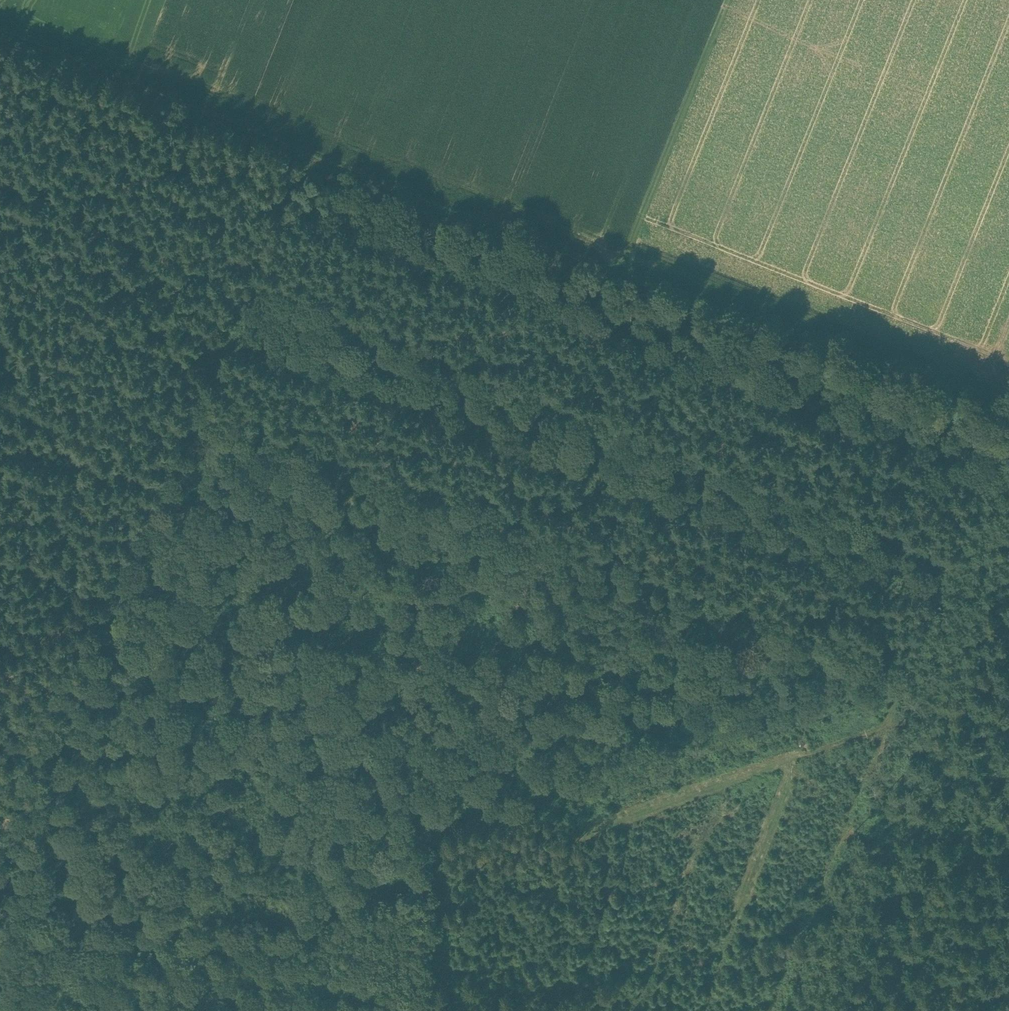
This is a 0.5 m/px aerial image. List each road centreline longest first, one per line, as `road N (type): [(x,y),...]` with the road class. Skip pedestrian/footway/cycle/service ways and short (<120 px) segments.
road 1 (track): [(1008,665),(151,941)]
road 2 (track): [(0,946),(302,152)]
road 3 (track): [(786,1010),(999,439)]
road 4 (track): [(458,211),(999,439)]
road 5 (track): [(458,211),(0,33)]
road 6 (track): [(372,1010),(0,890)]
road 7 (track): [(623,271),(730,0)]

